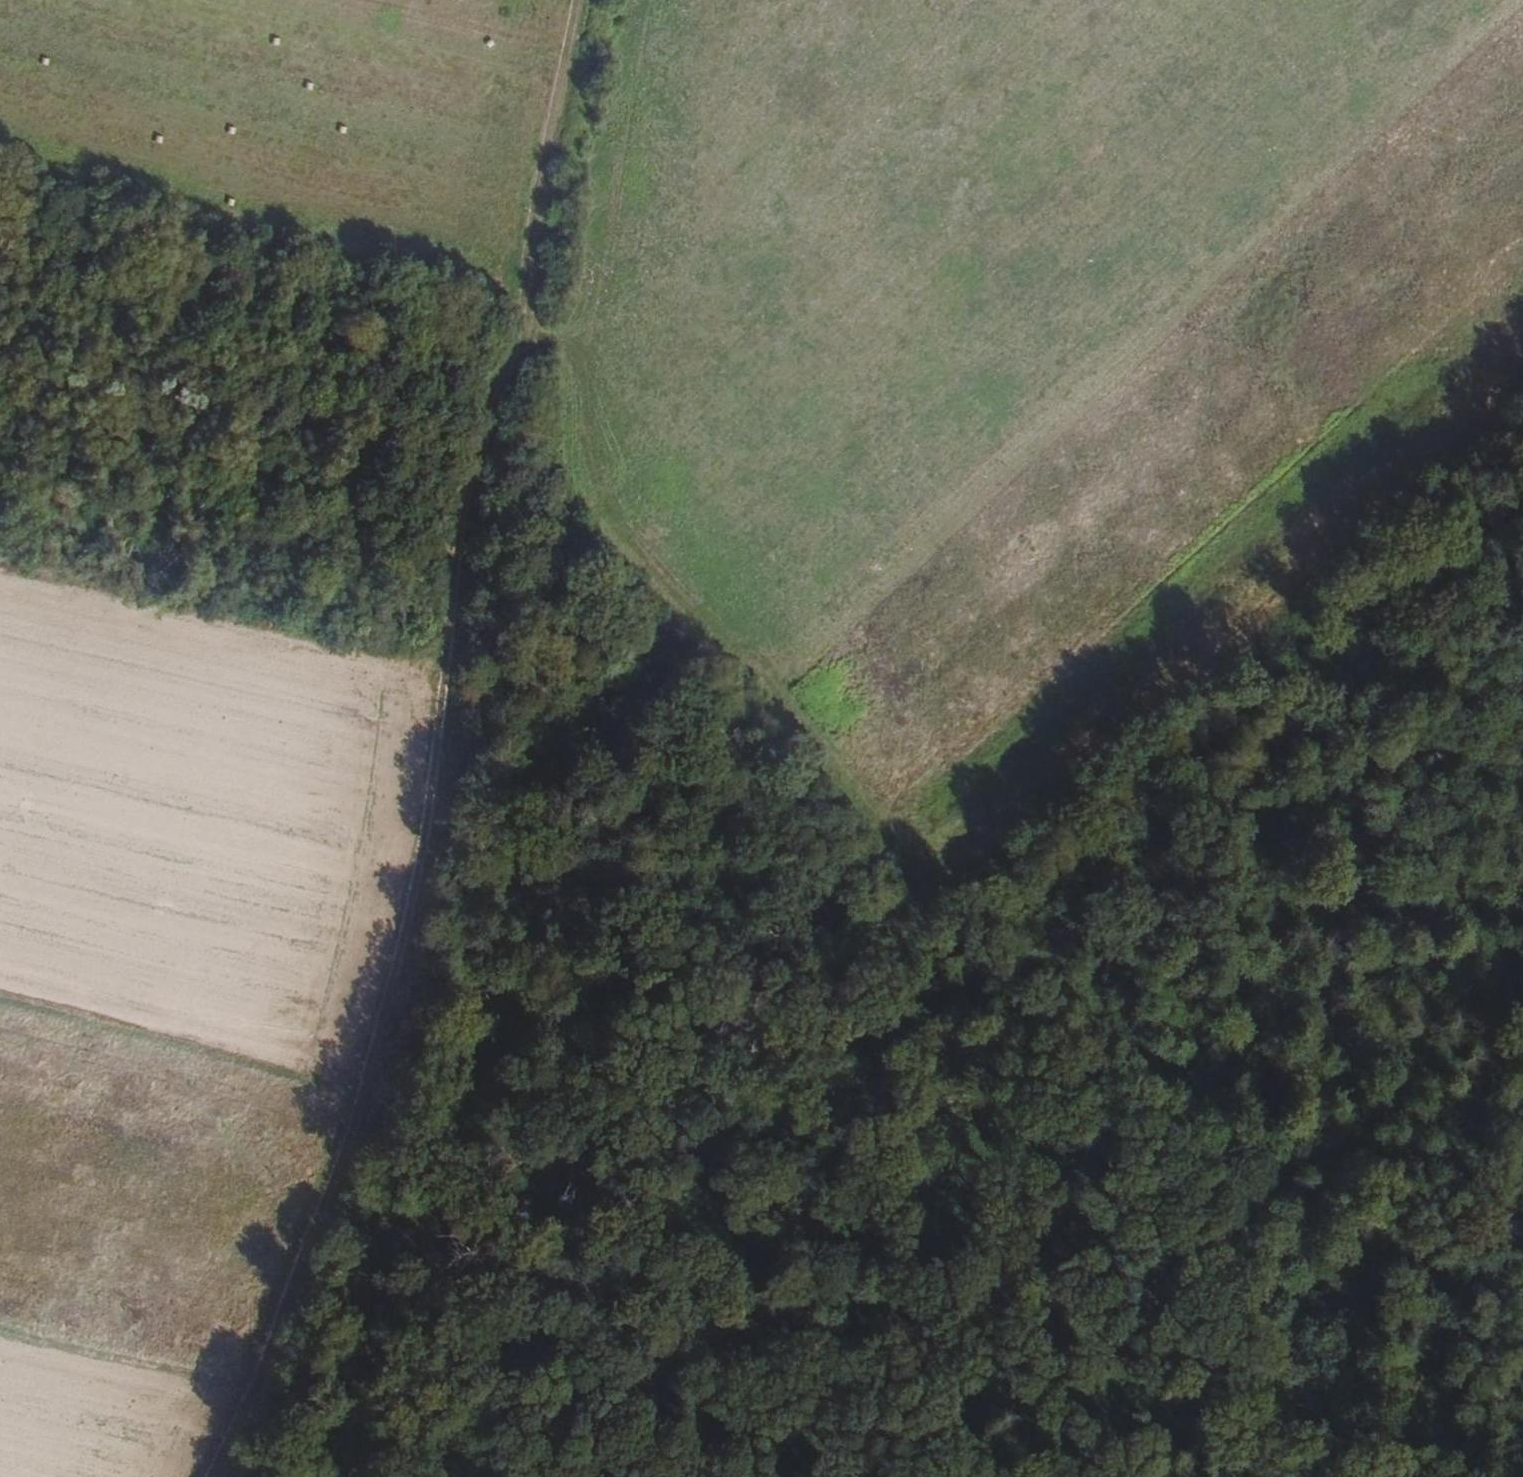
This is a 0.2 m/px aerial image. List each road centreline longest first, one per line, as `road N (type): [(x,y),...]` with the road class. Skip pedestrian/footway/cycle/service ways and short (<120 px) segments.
road 1 (track): [(193,1476),(376,1063),(577,0)]

